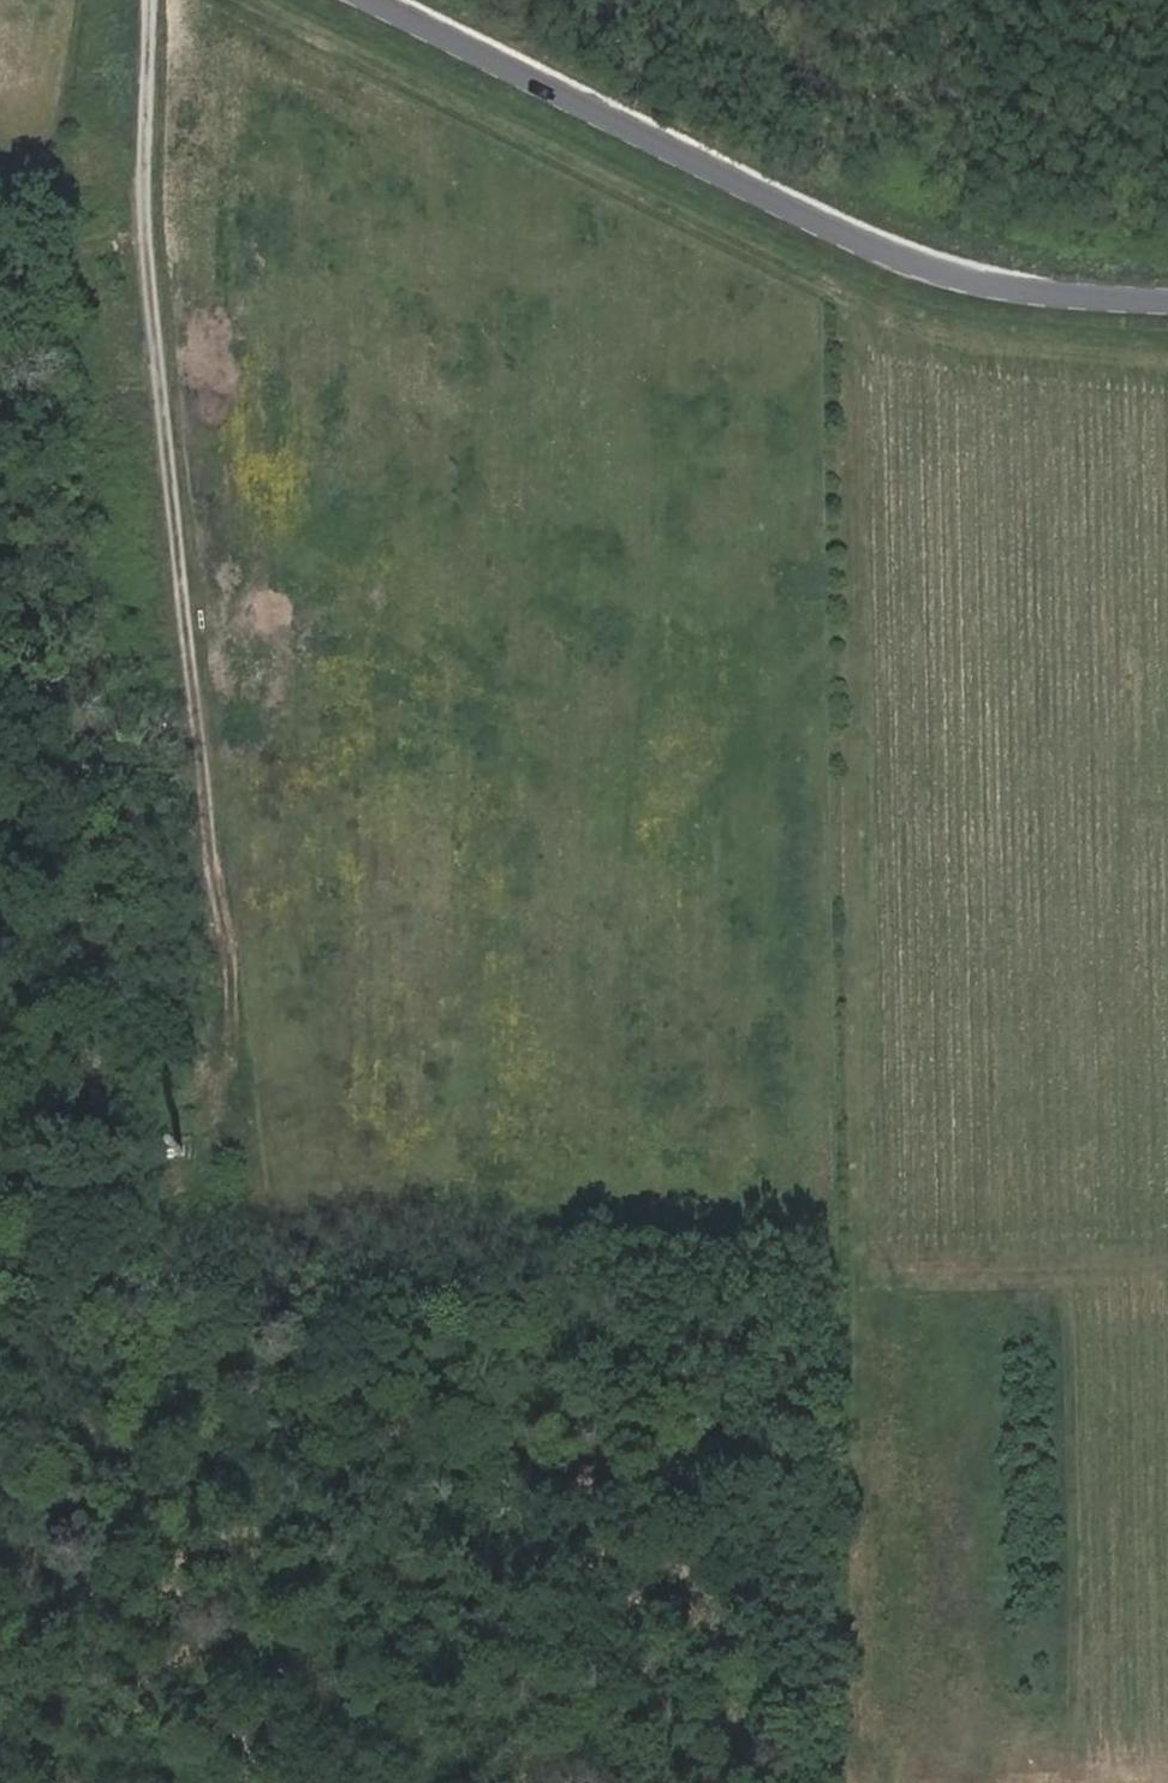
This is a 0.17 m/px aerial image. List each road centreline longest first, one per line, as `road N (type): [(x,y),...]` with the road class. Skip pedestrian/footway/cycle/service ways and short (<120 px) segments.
road 1 (track): [(263,1084),(223,1019),(162,461),(146,190),(148,0)]
road 2 (residential): [(1167,299),(1048,294),(908,260),(385,0)]

